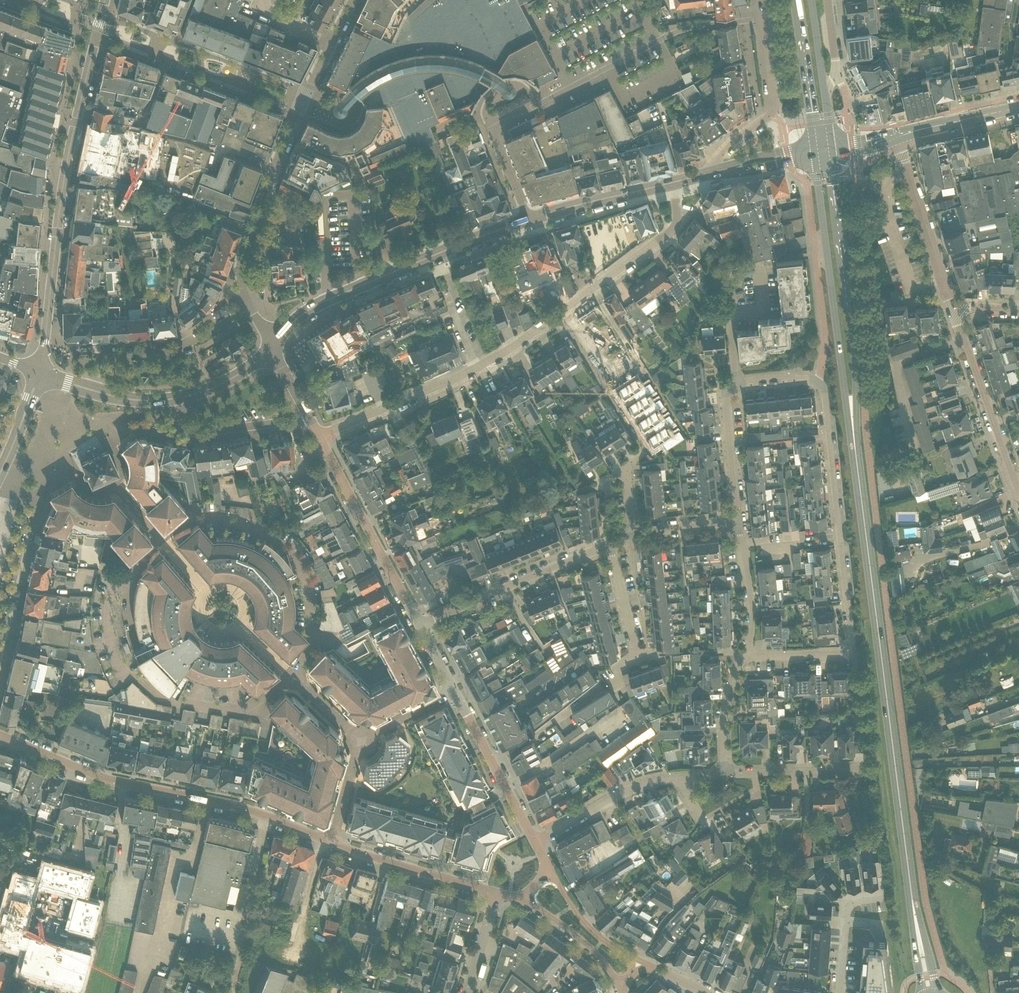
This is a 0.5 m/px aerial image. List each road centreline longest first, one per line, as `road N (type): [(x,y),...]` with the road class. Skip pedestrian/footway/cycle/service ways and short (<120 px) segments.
road 1 (residential): [(291,675),(311,635),(313,599),(281,542),(227,519),(187,524),(161,538),(107,602),(121,670),(202,707),(268,695)]
road 2 (secondary): [(918,937),(856,452)]
road 3 (residential): [(745,655),(850,652),(818,382)]
road 4 (residential): [(104,0),(61,195),(39,369)]
road 5 (residential): [(329,843),(228,804),(86,773),(0,736)]
road 6 (secondary): [(856,452),(853,328),(832,150)]
road 7 (secondary): [(814,153),(856,452)]
road 8 (residential): [(476,369),(681,223),(682,180)]
road 9 (residential): [(270,347),(316,305),(528,220)]
road 10 (residential): [(736,524),(725,393),(736,384),(818,382)]
road 11 (residential): [(420,628),(320,436)]
road 12 (residential): [(420,628),(607,546)]
road 13 (residential): [(1016,488),(949,303)]
road 14 (residential): [(249,308),(174,351),(103,356),(90,389)]
road 15 (residential): [(763,18),(774,109),(717,155),(709,173)]
road 16 (residential): [(528,220),(495,133),(573,86)]
road 17 (residential): [(496,896),(329,843)]
road 18 (residential): [(949,303),(897,136)]
road 19 (residential): [(320,436),(476,369)]
road 20 (residential): [(533,842),(644,782),(677,775)]
road 21 (residential): [(528,220),(682,180)]
road 22 (residential): [(308,413),(192,432),(180,397)]
road 23 (secondary): [(794,0),(814,153)]
road 24 (residential): [(249,308),(240,264),(274,171)]
road 25 (residential): [(274,171),(333,42)]
road 26 (residential): [(722,772),(860,767)]
road 27 (residential): [(524,897),(600,959),(620,989)]
road 28 (residential): [(489,760),(601,688)]
road 29 (residential): [(619,666),(636,655),(607,546)]
road 30 (residential): [(745,655),(748,592),(736,524)]
road 31 (residential): [(639,964),(586,924),(549,872)]
road 32 (tertiary): [(897,136),(1018,107)]
road 33 (residential): [(837,992),(846,908),(880,895)]
road 34 (residential): [(722,772),(725,709),(745,655)]

